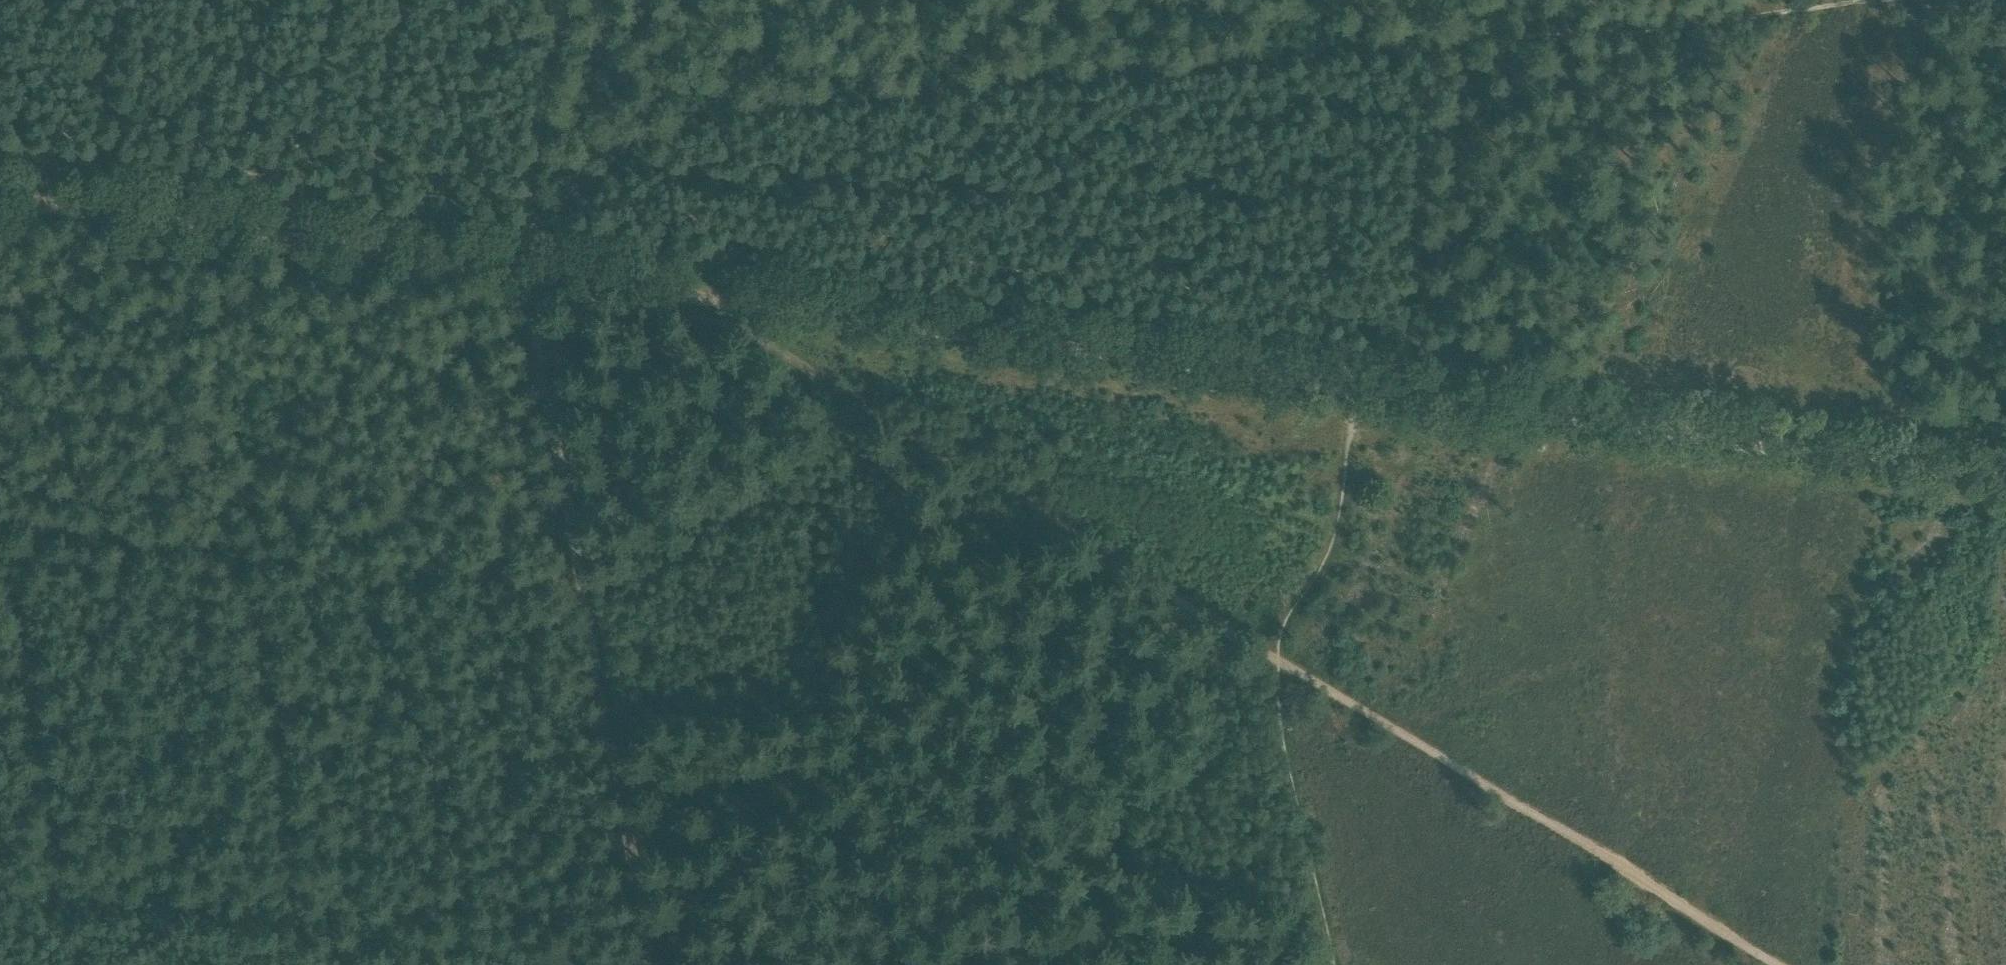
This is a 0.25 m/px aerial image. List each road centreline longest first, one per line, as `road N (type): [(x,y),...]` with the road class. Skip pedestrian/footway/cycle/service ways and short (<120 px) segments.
road 1 (track): [(0,185),(2005,470)]
road 2 (track): [(1772,964),(1269,655),(753,322),(528,302)]
road 3 (track): [(528,302),(648,964)]
road 4 (track): [(1338,373),(1319,520),(1269,655),(1330,964)]
road 5 (track): [(605,0),(570,198)]

